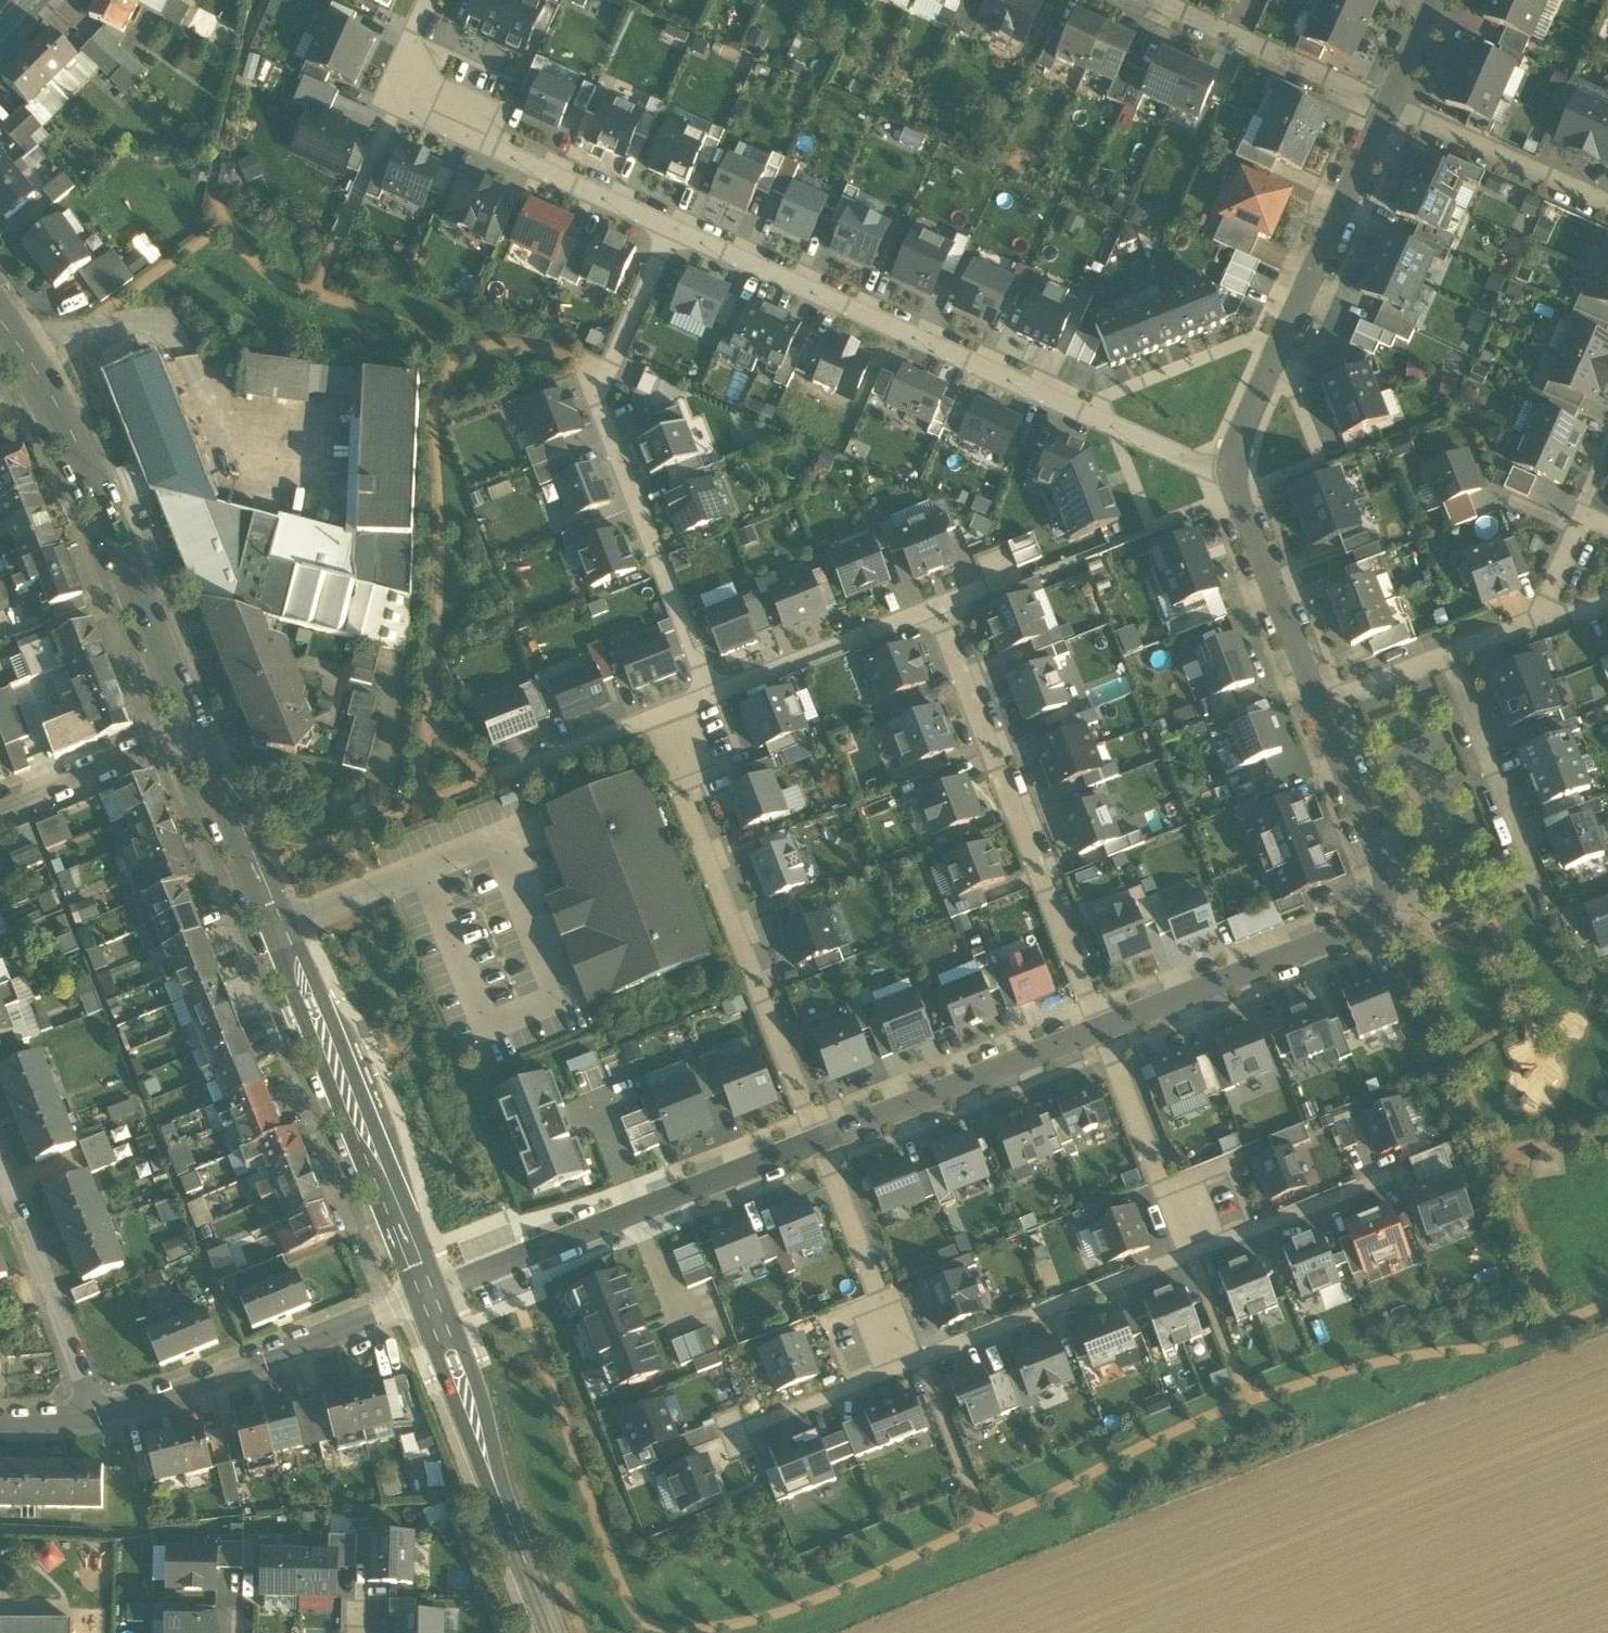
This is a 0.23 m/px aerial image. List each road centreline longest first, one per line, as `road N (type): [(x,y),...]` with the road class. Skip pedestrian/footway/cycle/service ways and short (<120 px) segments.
road 1 (secondary): [(193,725),(256,867),(419,1293)]
road 2 (residential): [(673,227),(1232,473)]
road 3 (residential): [(710,694),(593,396),(673,227)]
road 4 (secondary): [(0,313),(96,475),(193,725)]
road 5 (residential): [(934,606),(1097,1031)]
road 6 (residential): [(653,716),(821,1137)]
road 7 (residential): [(427,0),(384,96),(673,227)]
road 8 (residential): [(1388,104),(1235,445),(1232,473)]
road 9 (secondary): [(419,1293),(554,1632)]
road 10 (residential): [(1097,1031),(1361,929),(1378,915),(1384,871)]
road 11 (residential): [(98,1412),(163,1398),(419,1293)]
road 12 (residential): [(501,1259),(821,1137)]
road 13 (residential): [(905,1365),(1191,1254)]
road 14 (residential): [(821,1137),(1097,1031)]
road 15 (residential): [(98,1412),(0,1164)]
road 16 (residential): [(1388,104),(1157,0)]
road 17 (residential): [(1232,473),(1320,704)]
road 18 (residential): [(821,1137),(905,1365)]
road 19 (residential): [(1097,1031),(1191,1254)]
road 20 (residential): [(934,606),(710,694)]
road 21 (residential): [(1388,104),(1607,202)]
road 22 (residential): [(1535,623),(1320,704)]
road 23 (residential): [(0,806),(193,725)]
road 24 (residential): [(1191,1254),(1385,1178)]
road 25 (residential): [(737,1432),(905,1365)]
road 26 (residential): [(1320,704),(1384,871)]
road 27 (residential): [(653,716),(516,767)]

